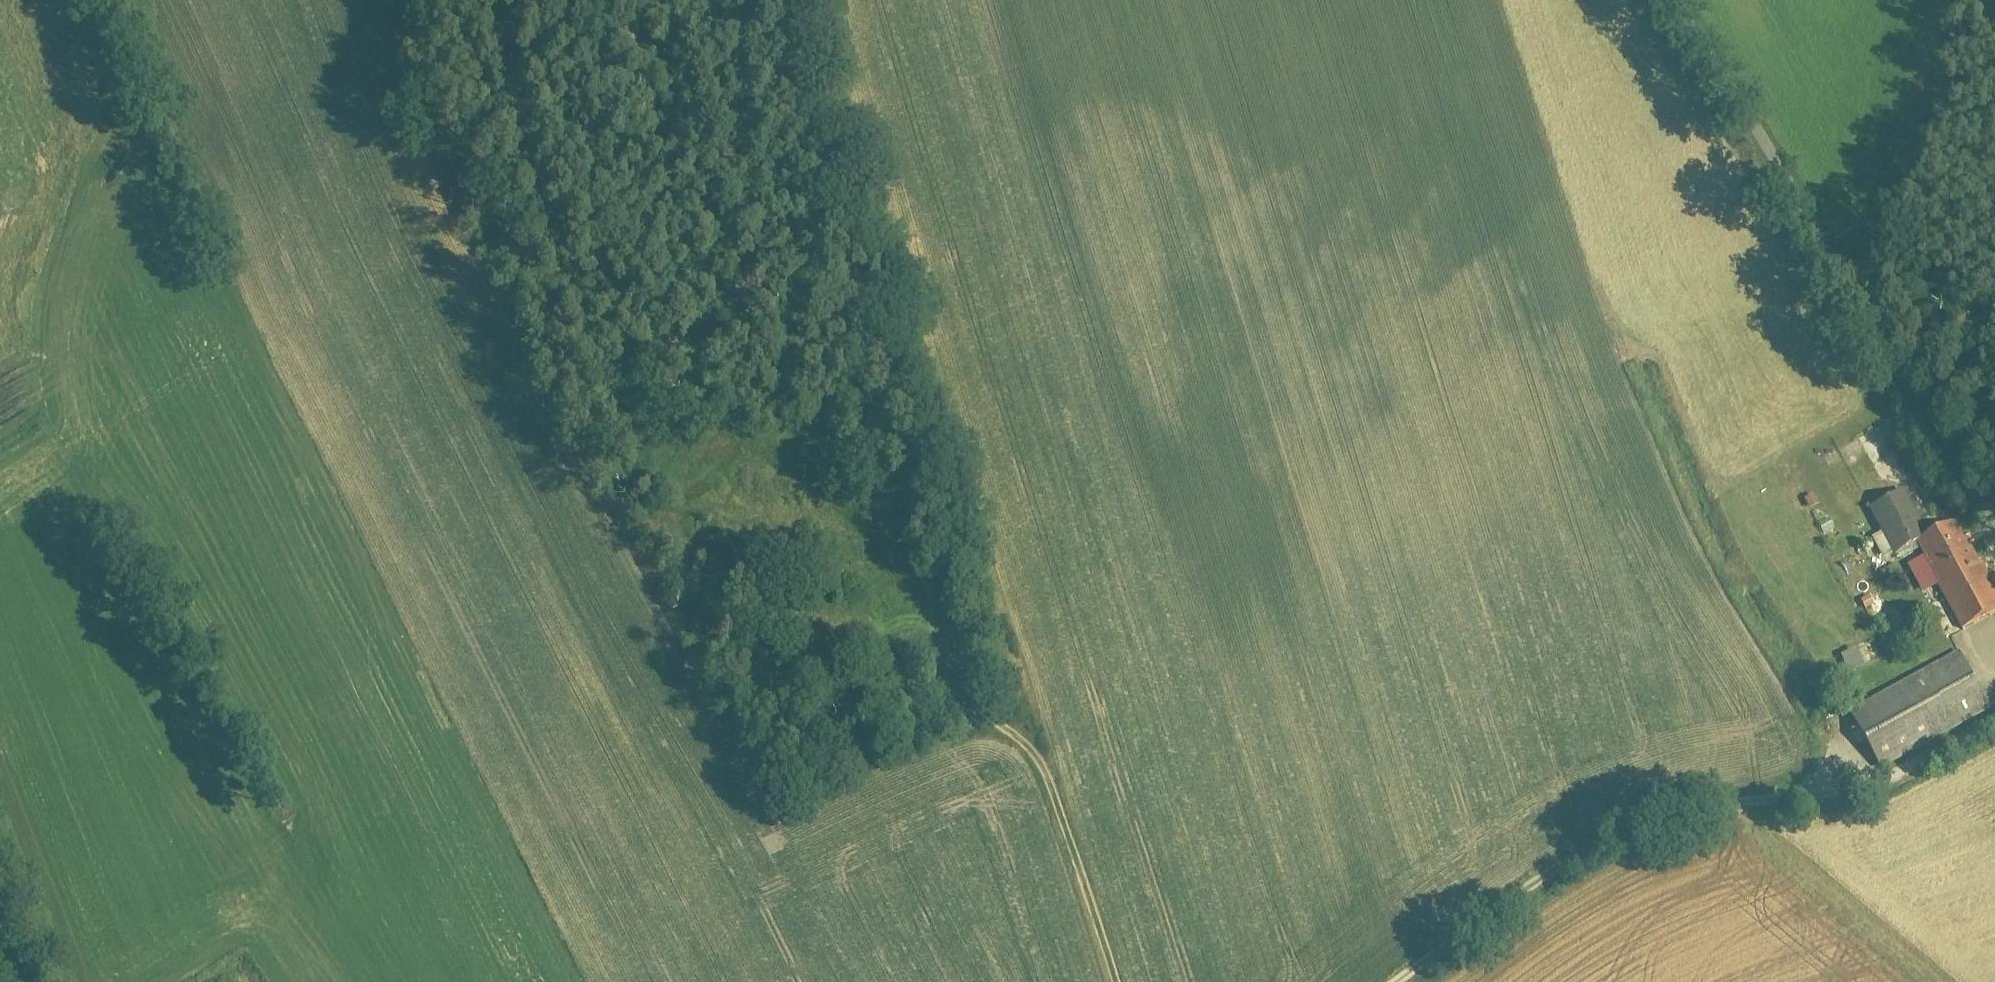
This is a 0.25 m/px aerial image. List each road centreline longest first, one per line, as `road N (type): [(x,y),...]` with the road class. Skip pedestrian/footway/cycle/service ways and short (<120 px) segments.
road 1 (track): [(1115,981),(1045,767),(1015,734),(985,723),(966,692),(937,604),(834,477),(788,450),(690,469)]
road 2 (track): [(1994,729),(1875,787),(1648,819),(1400,981)]
road 3 (unclassified): [(1677,0),(1994,511)]

